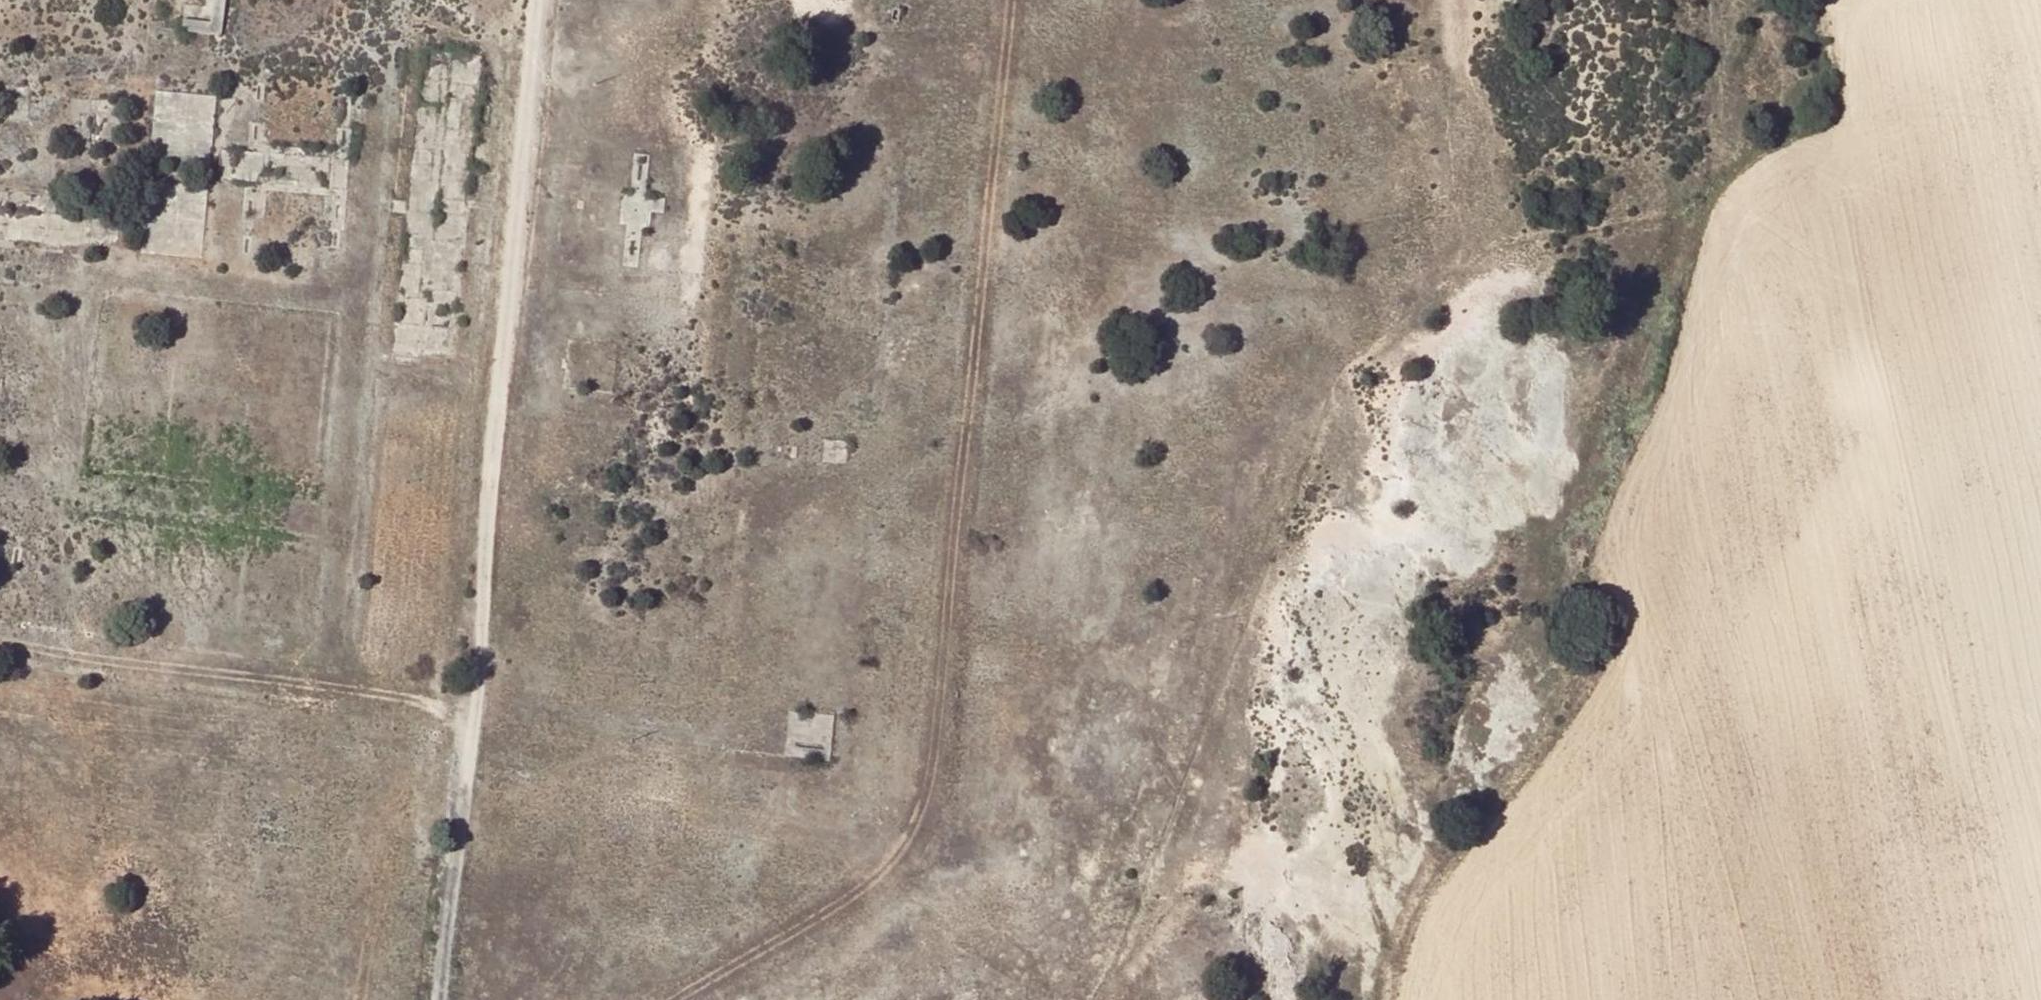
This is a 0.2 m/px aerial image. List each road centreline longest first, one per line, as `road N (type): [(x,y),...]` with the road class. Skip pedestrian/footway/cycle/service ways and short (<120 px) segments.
road 1 (track): [(541,0),(443,999)]
road 2 (track): [(0,649),(475,710)]

